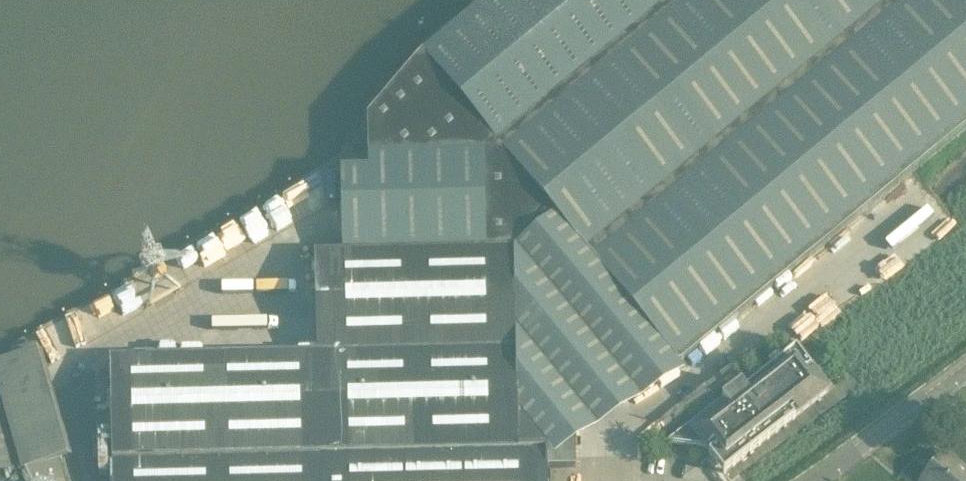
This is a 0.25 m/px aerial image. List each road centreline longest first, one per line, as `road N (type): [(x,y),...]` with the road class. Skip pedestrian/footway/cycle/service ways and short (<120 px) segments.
road 1 (tertiary): [(817,480),(965,372)]

